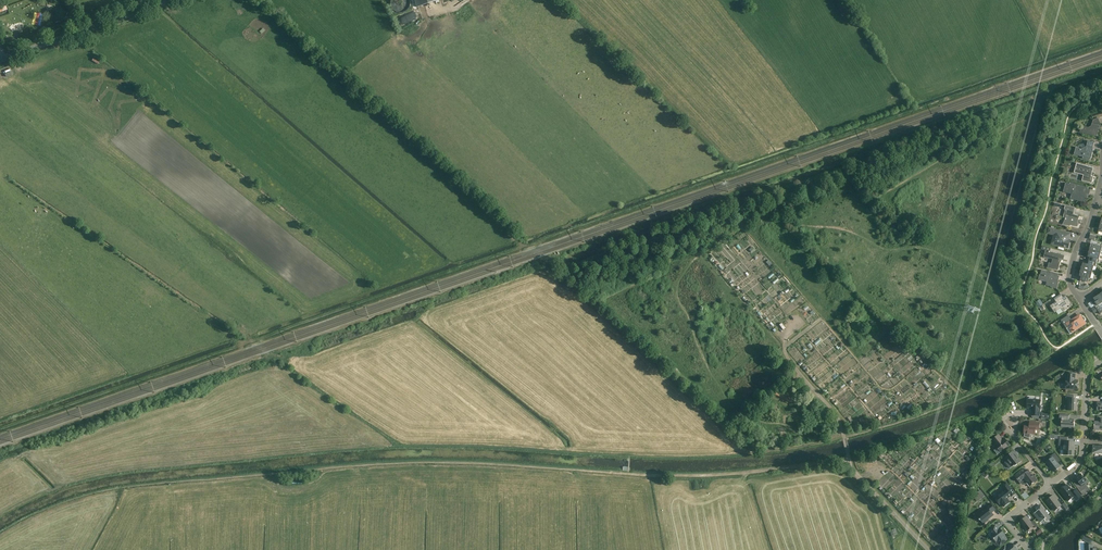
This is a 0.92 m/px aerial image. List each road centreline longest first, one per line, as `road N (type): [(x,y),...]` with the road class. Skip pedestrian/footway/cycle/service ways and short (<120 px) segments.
road 1 (track): [(580,470),(707,475),(842,461)]
road 2 (tertiary): [(0,63),(177,0)]
road 3 (residential): [(1051,484),(1081,459),(1087,378),(1101,361)]
road 4 (unclassified): [(928,549),(842,461)]

